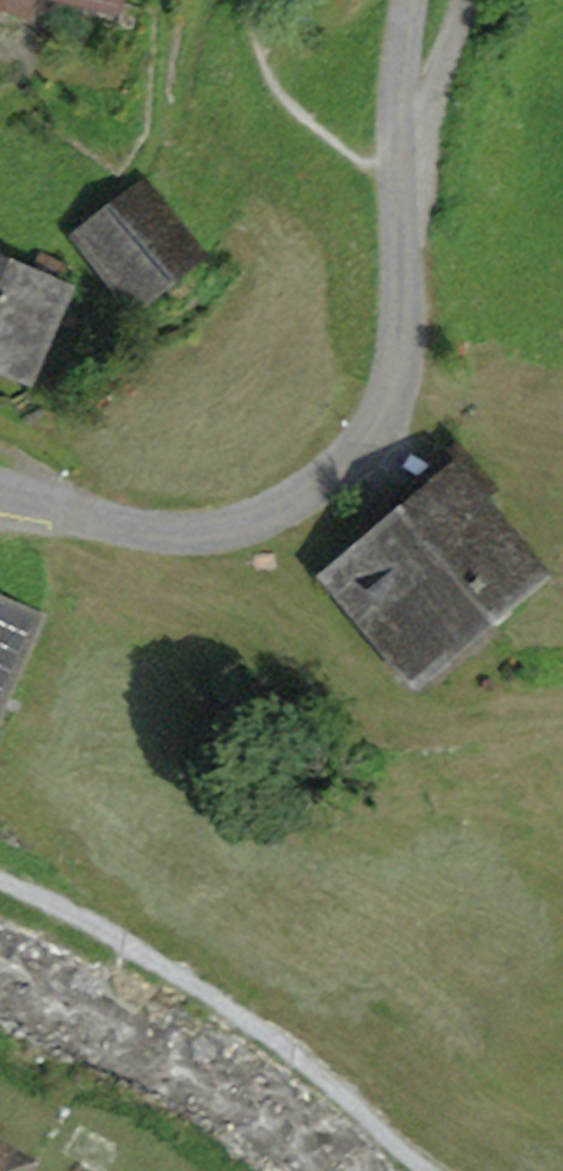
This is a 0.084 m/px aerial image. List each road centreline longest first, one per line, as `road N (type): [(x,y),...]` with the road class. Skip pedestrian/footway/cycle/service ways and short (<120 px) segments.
road 1 (residential): [(0,493),(145,530),(224,529),(295,503),(358,442),(391,394),(401,333),(400,187)]
road 2 (residential): [(465,0),(400,187)]
road 3 (residential): [(400,187),(408,0)]

